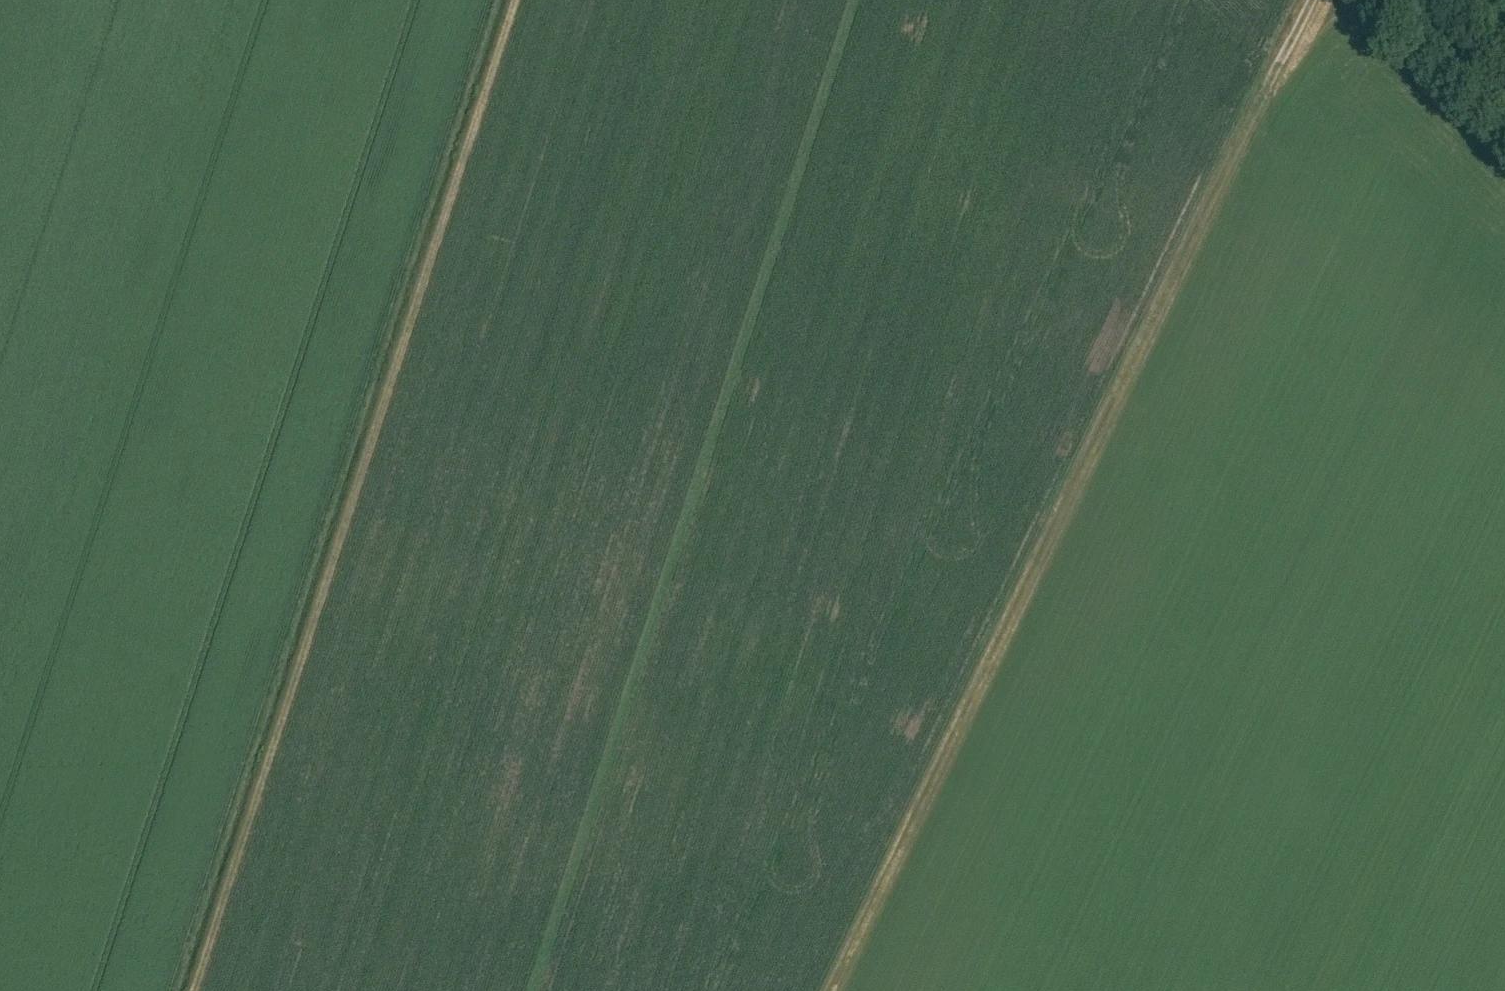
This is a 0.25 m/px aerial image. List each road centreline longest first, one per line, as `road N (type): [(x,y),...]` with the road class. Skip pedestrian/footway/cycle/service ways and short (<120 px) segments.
road 1 (track): [(486,0),(164,990)]
road 2 (unclassified): [(1504,88),(1415,0)]

